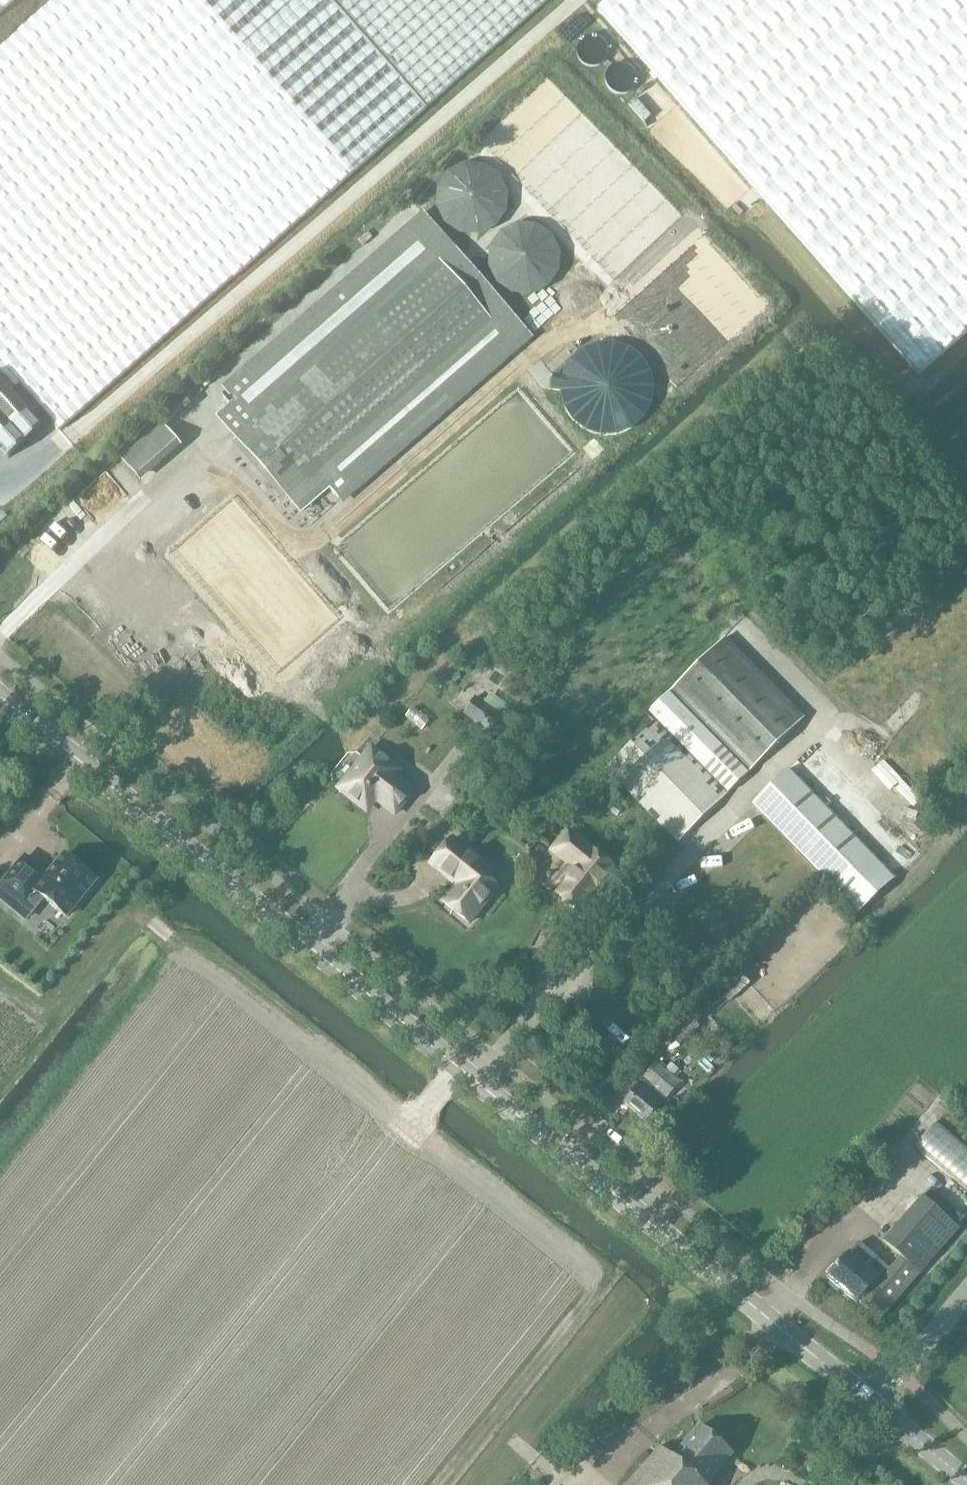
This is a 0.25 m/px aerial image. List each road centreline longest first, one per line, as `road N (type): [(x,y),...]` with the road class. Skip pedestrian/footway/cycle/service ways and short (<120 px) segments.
road 1 (tertiary): [(873,1402),(0,698)]
road 2 (tertiary): [(873,1402),(966,1289)]
road 3 (tertiary): [(966,1479),(873,1402)]

